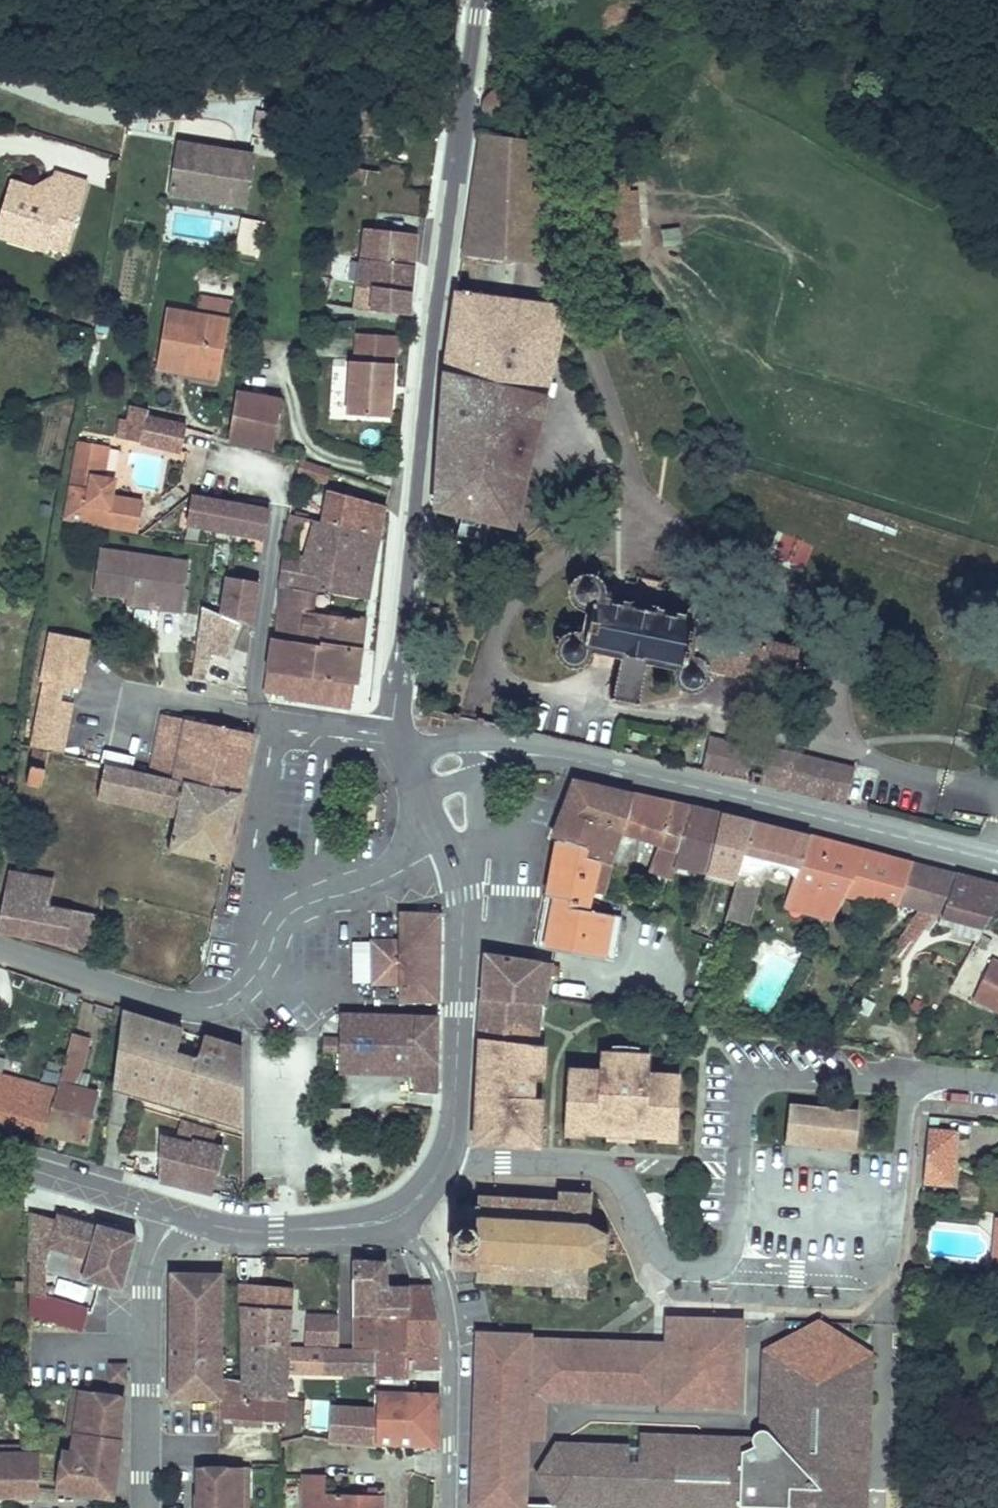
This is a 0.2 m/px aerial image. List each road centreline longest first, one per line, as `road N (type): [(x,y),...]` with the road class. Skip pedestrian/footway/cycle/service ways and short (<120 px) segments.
road 1 (residential): [(997,1083),(753,1075),(744,1099),(725,1265),(701,1272),(670,1261),(606,1172),(449,1155)]
road 2 (tertiary): [(478,0),(400,663),(403,752)]
road 3 (tertiary): [(578,760),(997,864)]
road 4 (residential): [(403,752),(285,726),(274,739),(244,877),(257,915),(296,947)]
road 5 (tertiary): [(449,1155),(462,849)]
road 6 (residential): [(403,1215),(419,1229),(437,1267),(451,1327),(453,1507)]
road 7 (residential): [(182,1217),(149,1265),(144,1507)]
road 8 (residential): [(258,976),(226,999),(192,1003),(0,945)]
road 9 (tertiary): [(182,1217),(277,1230),(403,1215)]
road 10 (residential): [(296,947),(391,873),(462,849)]
road 11 (tertiary): [(0,1161),(182,1217)]

